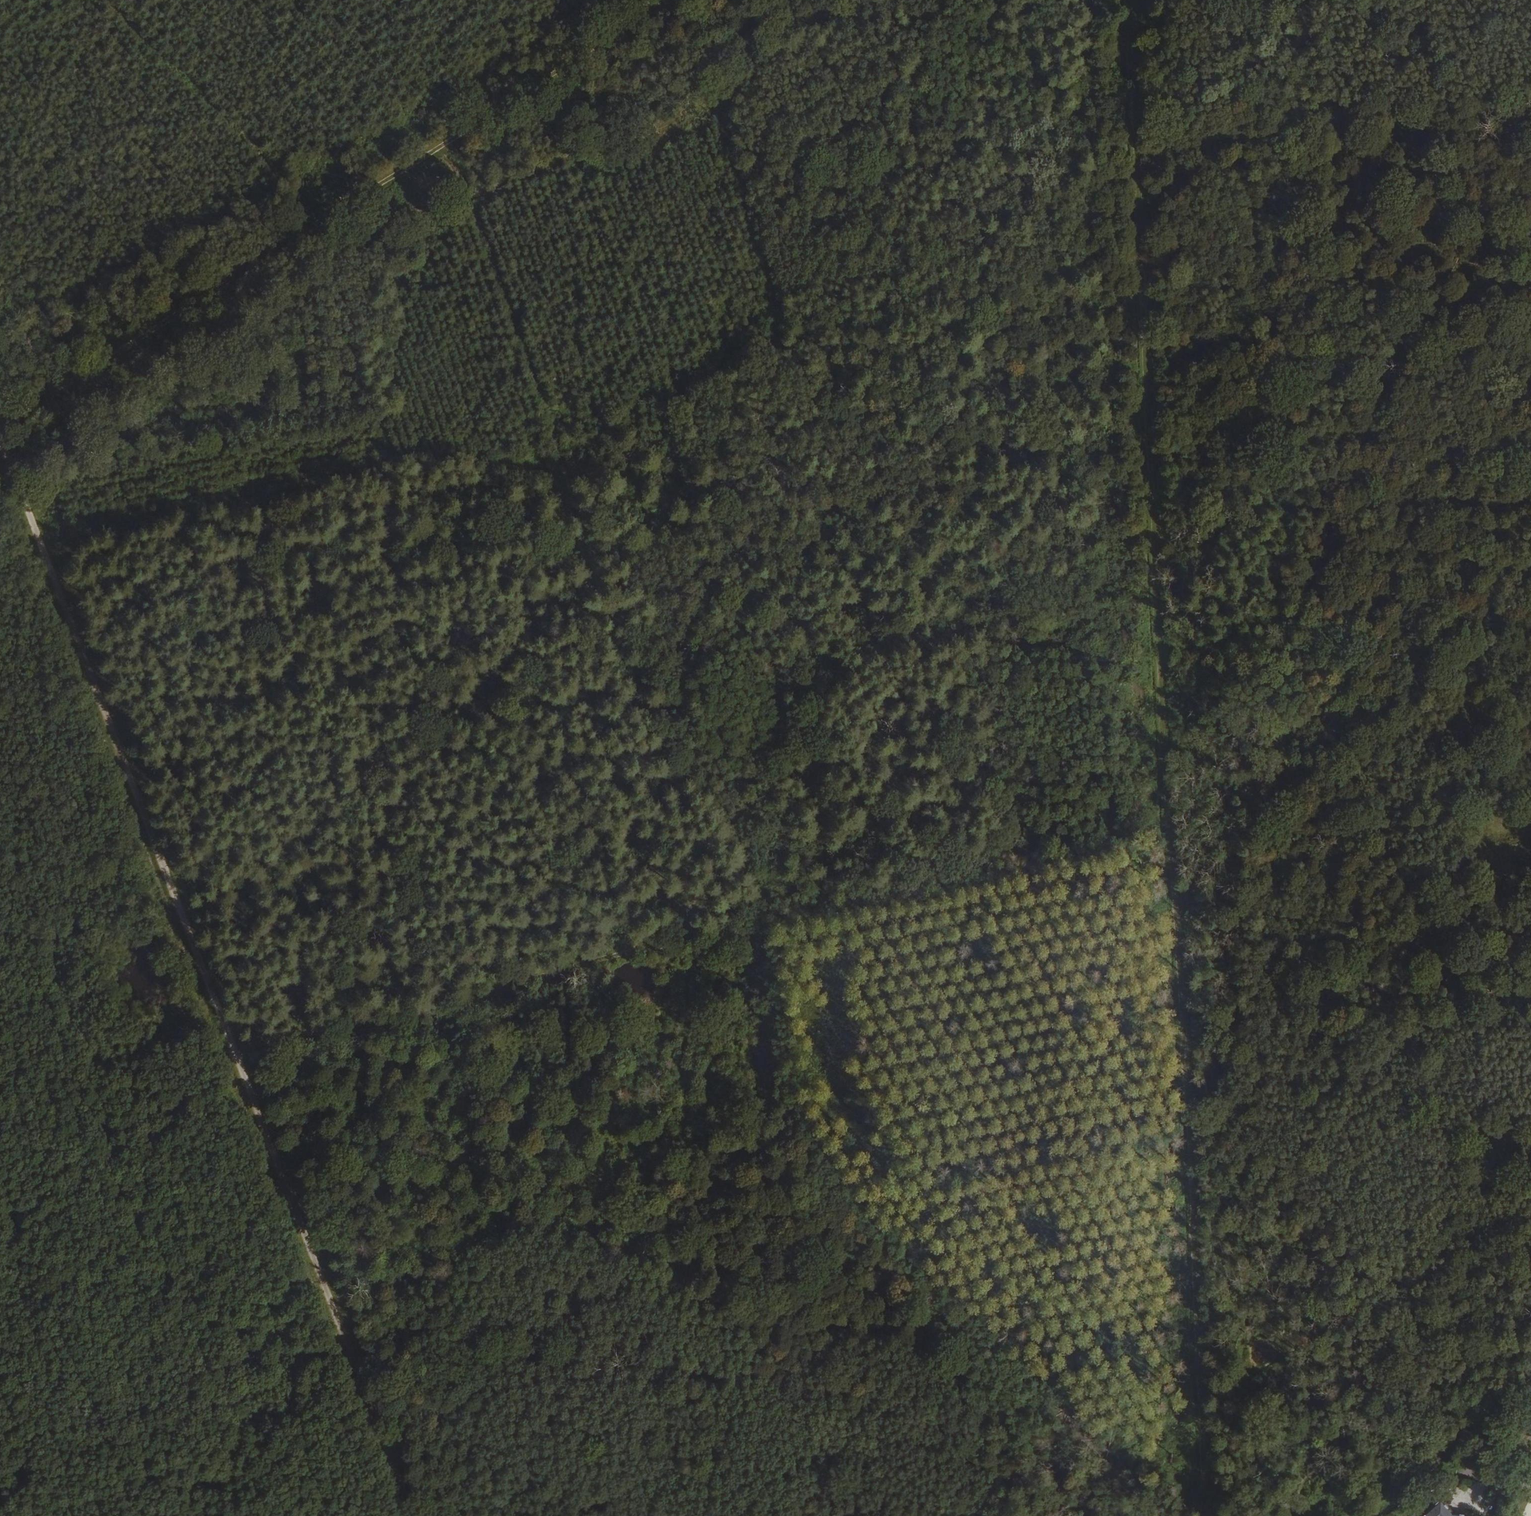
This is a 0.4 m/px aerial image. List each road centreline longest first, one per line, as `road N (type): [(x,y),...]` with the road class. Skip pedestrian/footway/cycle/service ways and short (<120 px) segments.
road 1 (track): [(412,1515),(0,433)]
road 2 (track): [(669,0),(0,425)]

